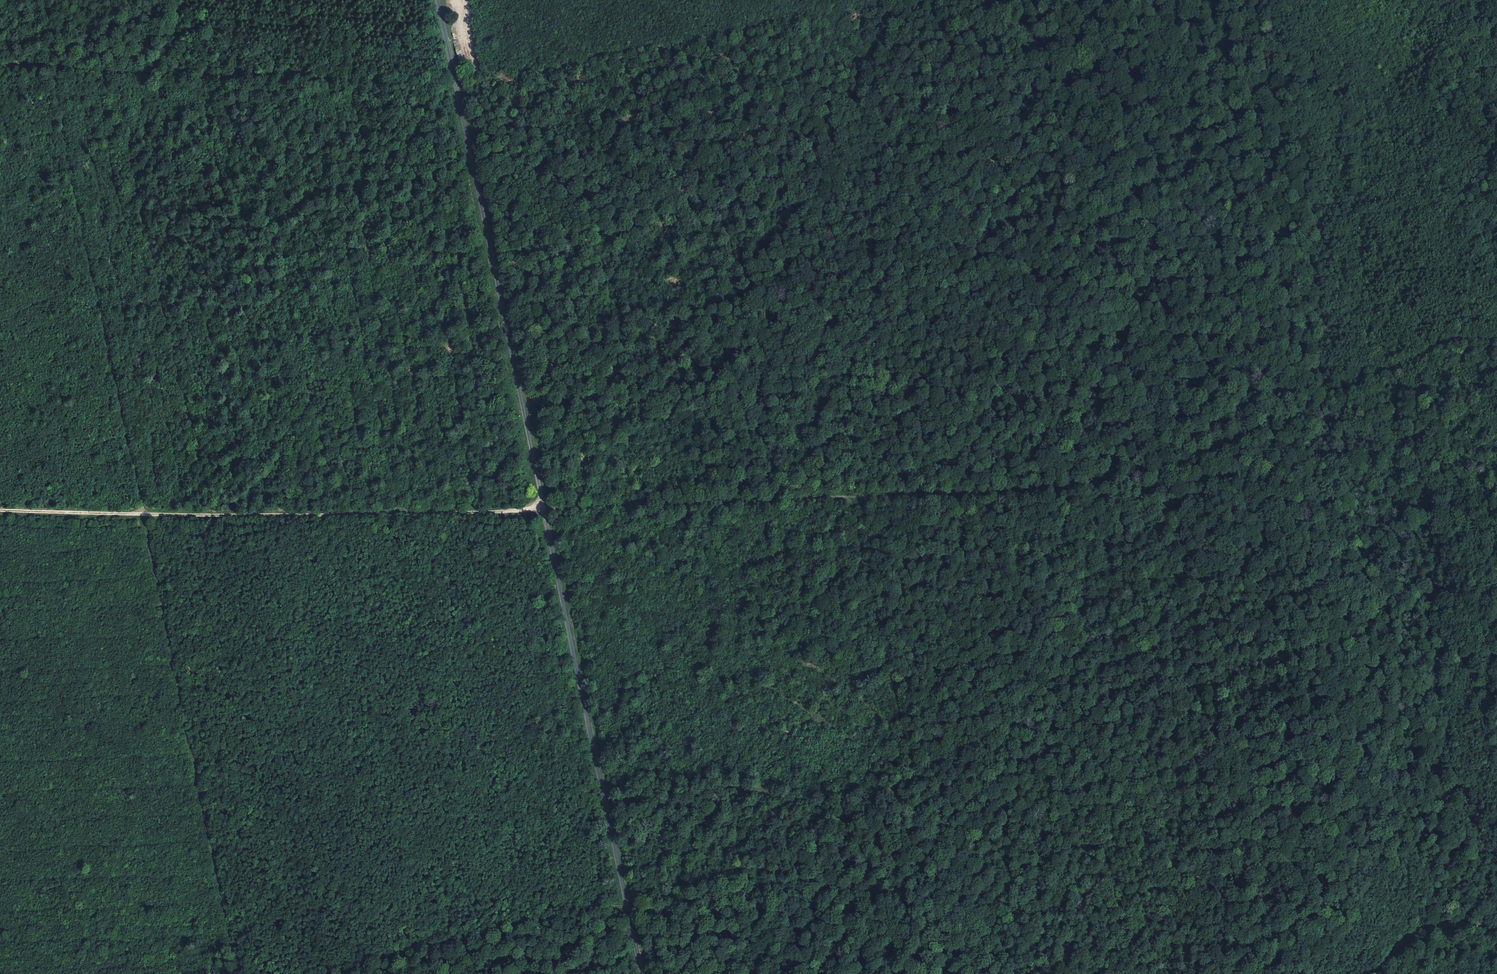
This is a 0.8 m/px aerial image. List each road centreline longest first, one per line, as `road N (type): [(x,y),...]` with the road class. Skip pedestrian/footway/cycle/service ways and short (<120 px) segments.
road 1 (unclassified): [(440,0),(643,973)]
road 2 (track): [(545,511),(143,515)]
road 3 (track): [(143,515),(0,510)]
road 4 (track): [(1371,973),(1412,933),(1446,923),(1489,928)]

